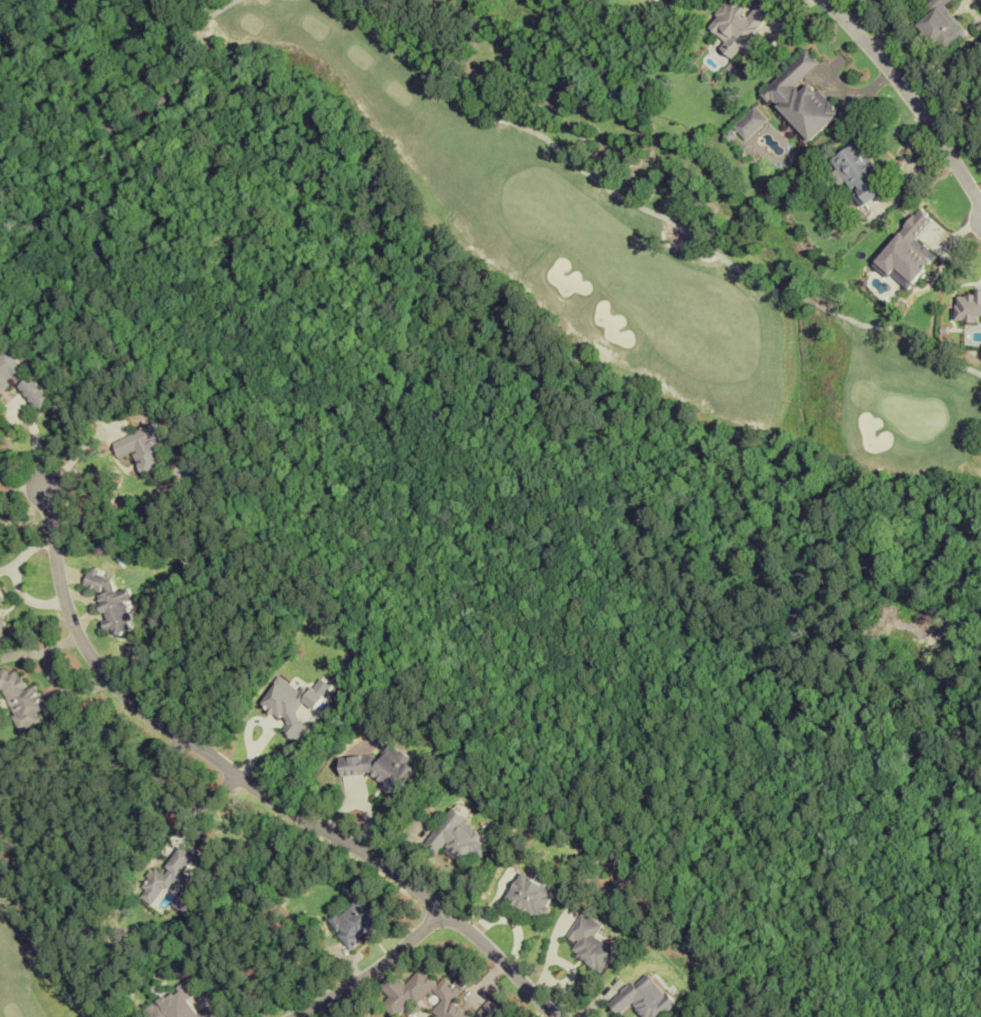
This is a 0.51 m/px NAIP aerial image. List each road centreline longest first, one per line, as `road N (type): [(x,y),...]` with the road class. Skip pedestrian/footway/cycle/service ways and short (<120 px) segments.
road 1 (residential): [(558,1016),(454,916),(249,785),(140,707),(108,674),(69,609),(47,489)]
road 2 (residential): [(826,0),(908,95),(980,205)]
road 3 (residential): [(443,908),(369,976),(291,1016)]

